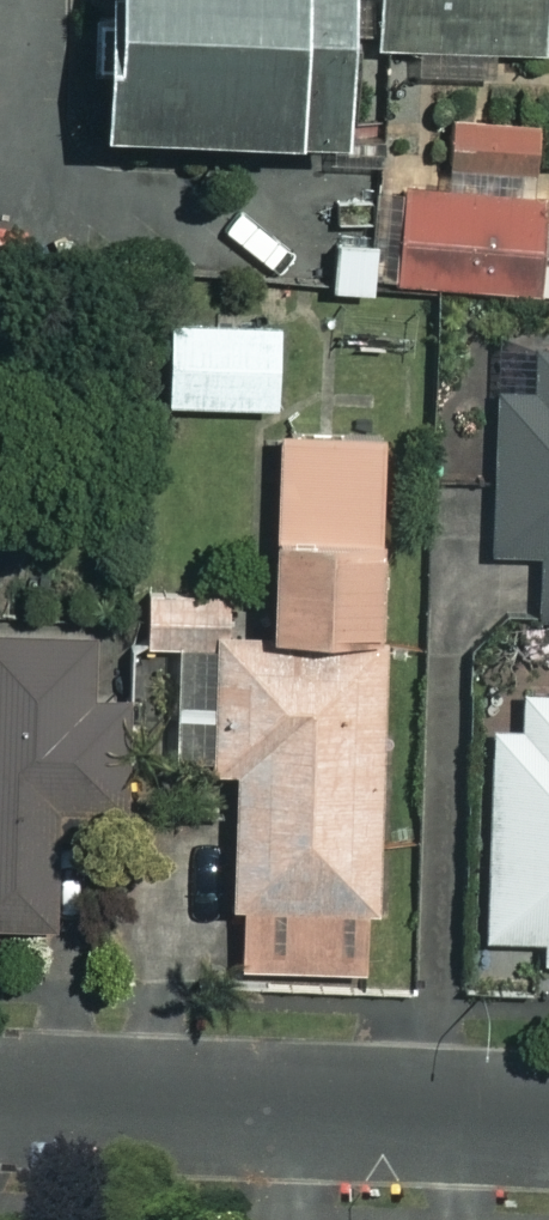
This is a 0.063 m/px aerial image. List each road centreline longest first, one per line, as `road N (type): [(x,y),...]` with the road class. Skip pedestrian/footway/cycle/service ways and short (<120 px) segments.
road 1 (residential): [(0,1103),(302,1114)]
road 2 (residential): [(302,1114),(548,1122)]

